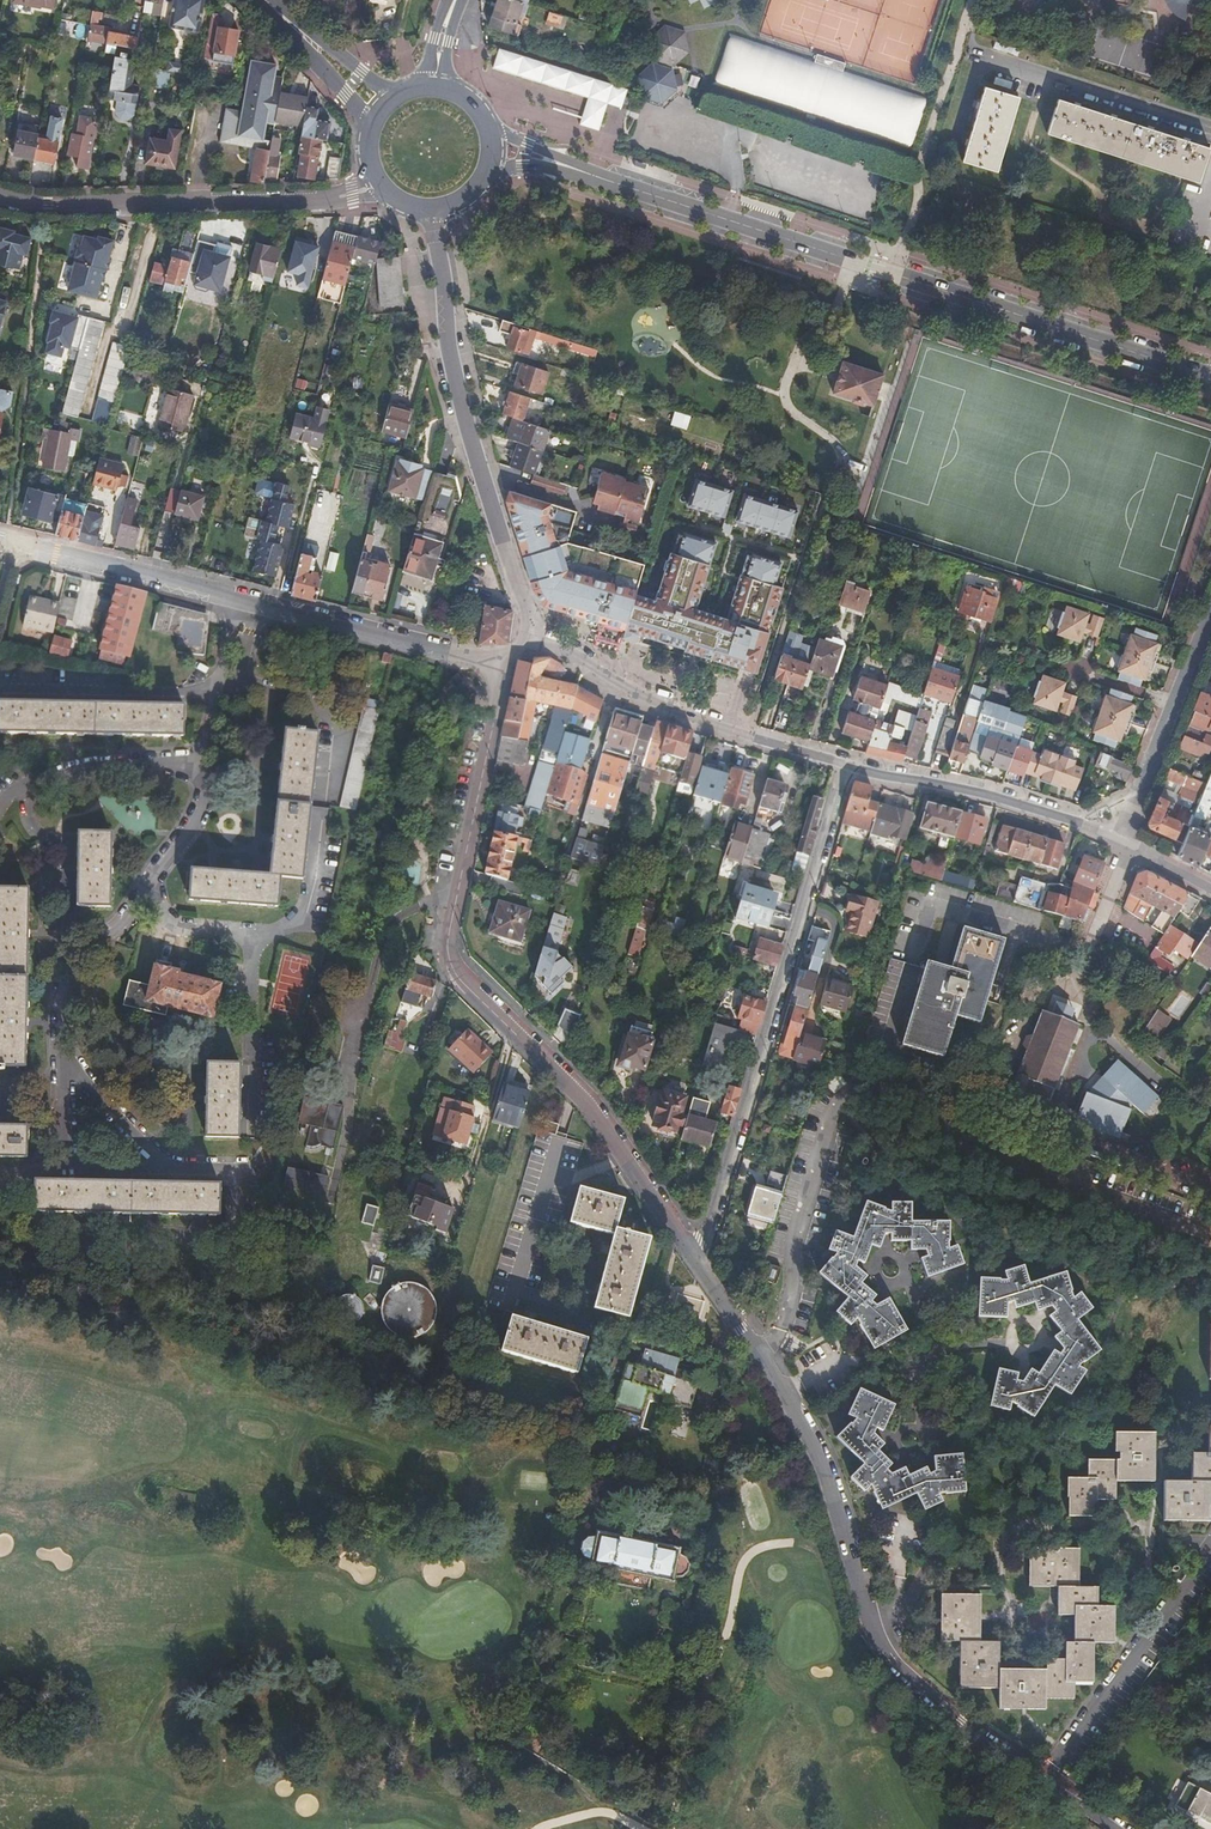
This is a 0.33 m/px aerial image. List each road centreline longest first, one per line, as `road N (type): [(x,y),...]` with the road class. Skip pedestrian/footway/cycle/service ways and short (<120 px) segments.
road 1 (residential): [(695,1260),(787,1389),(821,1463),(884,1655),(905,1681),(1125,1828)]
road 2 (secondary): [(1210,375),(603,179)]
road 3 (residential): [(846,764),(695,1260)]
road 4 (residential): [(458,889),(452,961),(473,992),(588,1094),(695,1260)]
road 5 (tertiary): [(433,208),(448,341),(535,640)]
road 6 (residential): [(381,185),(330,200),(49,206),(0,195)]
road 7 (residential): [(332,1200),(360,1026),(388,930),(458,889)]
road 8 (tertiary): [(535,640),(564,648),(651,703),(846,764)]
road 9 (tertiary): [(846,764),(995,795),(1120,841)]
road 10 (residential): [(62,1059),(151,1156),(270,1169)]
road 11 (tertiary): [(1120,841),(1210,613)]
road 12 (residential): [(10,543),(238,599)]
road 13 (residential): [(153,871),(67,974),(62,1059)]
road 14 (residential): [(201,765),(70,766),(0,806)]
road 15 (residential): [(260,605),(450,653)]
road 16 (residential): [(241,933),(258,978),(255,1116)]
road 17 (residential): [(241,933),(272,937),(307,917),(324,808)]
road 18 (secondary): [(254,0),(370,129)]
road 19 (residential): [(493,721),(458,889)]
road 20 (residential): [(0,1172),(63,1167),(62,1059)]
road 21 (secondary): [(403,90),(361,73),(267,0)]
road 22 (unclassified): [(1081,970),(1131,846)]
road 23 (secondary): [(603,179),(488,124)]
road 24 (residential): [(153,871),(161,907),(178,926),(241,933)]
road 25 (secondary): [(483,177),(522,164),(603,179)]
road 26 (residential): [(215,768),(205,806),(153,871)]

